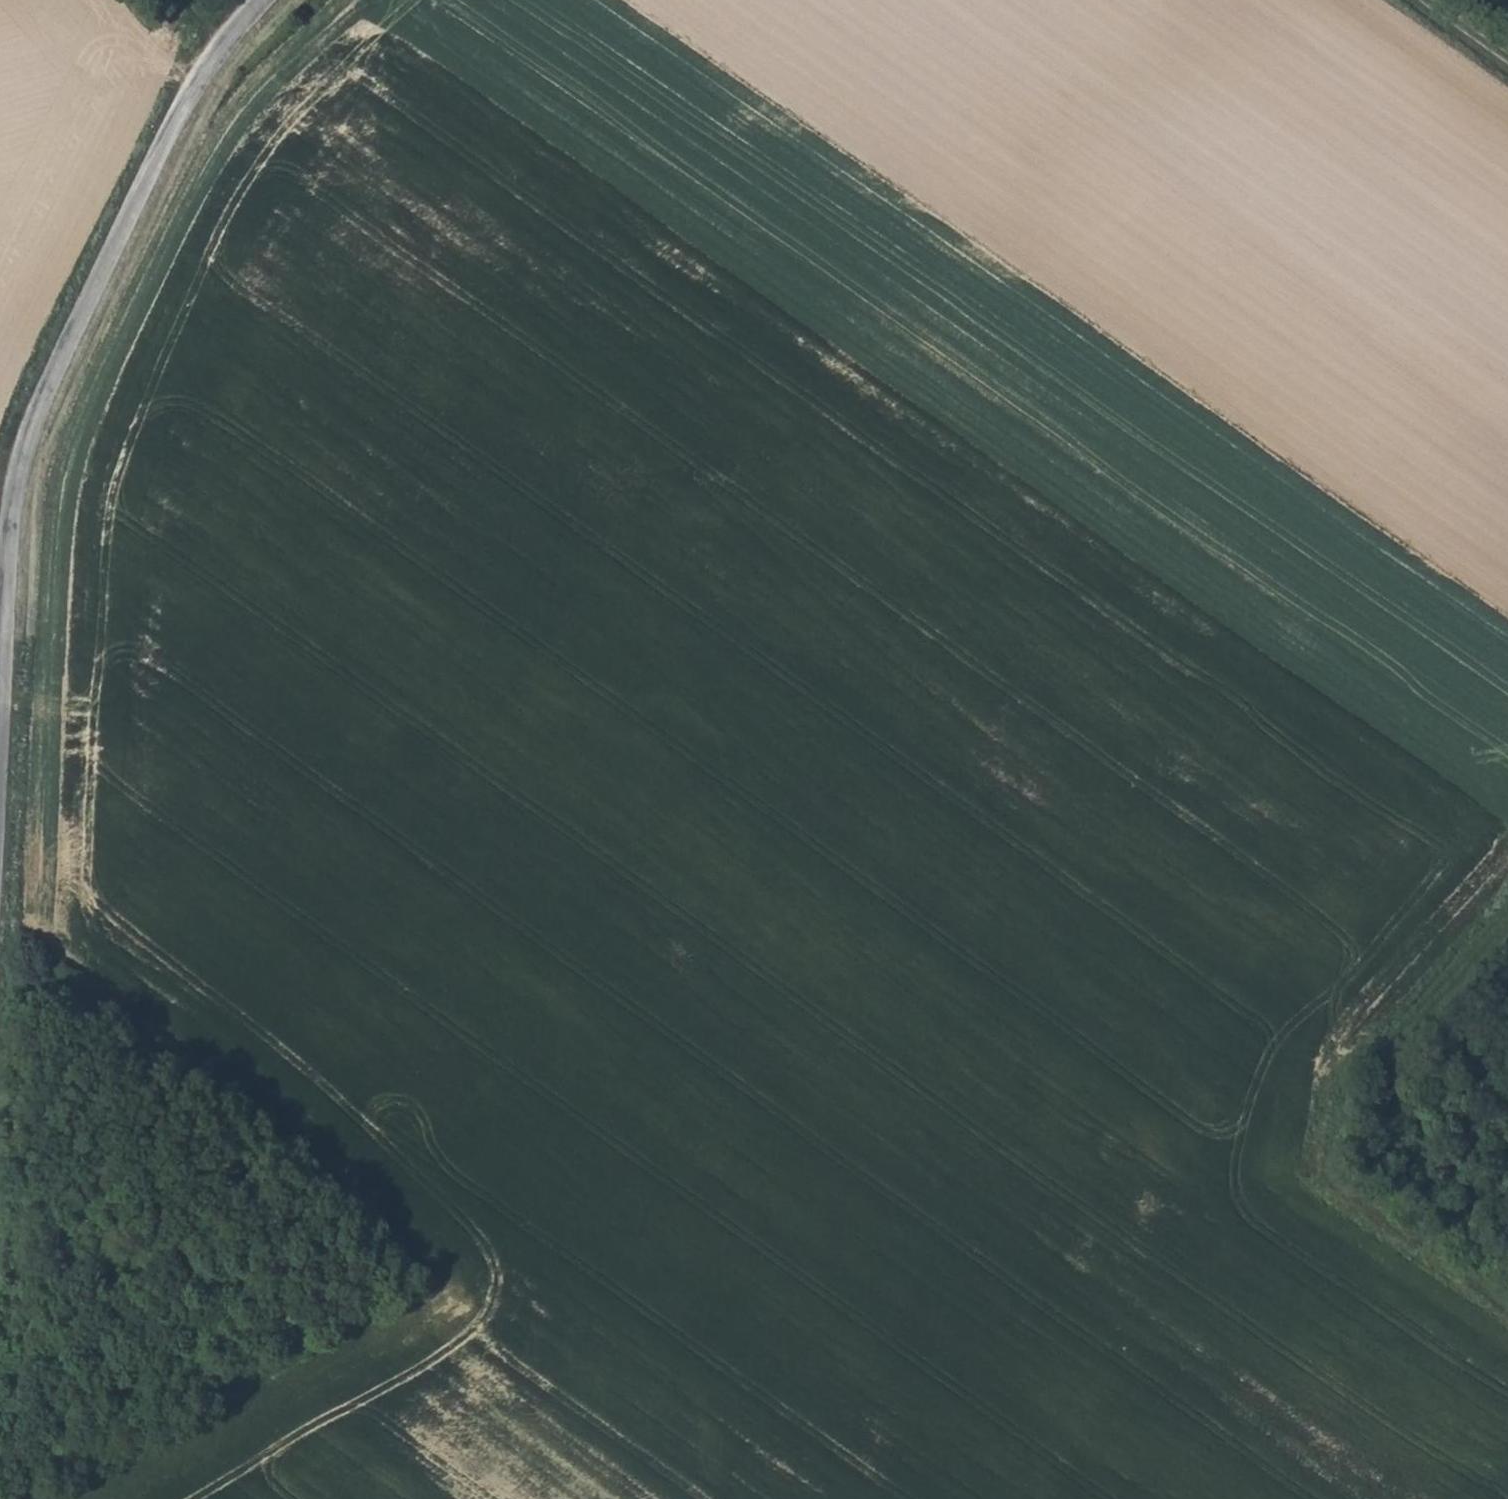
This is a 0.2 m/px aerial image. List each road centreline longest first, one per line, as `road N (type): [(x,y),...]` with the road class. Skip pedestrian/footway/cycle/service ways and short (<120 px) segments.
road 1 (unclassified): [(0,682),(13,509),(42,398),(193,86),(265,0)]
road 2 (track): [(1507,906),(1383,1040)]

